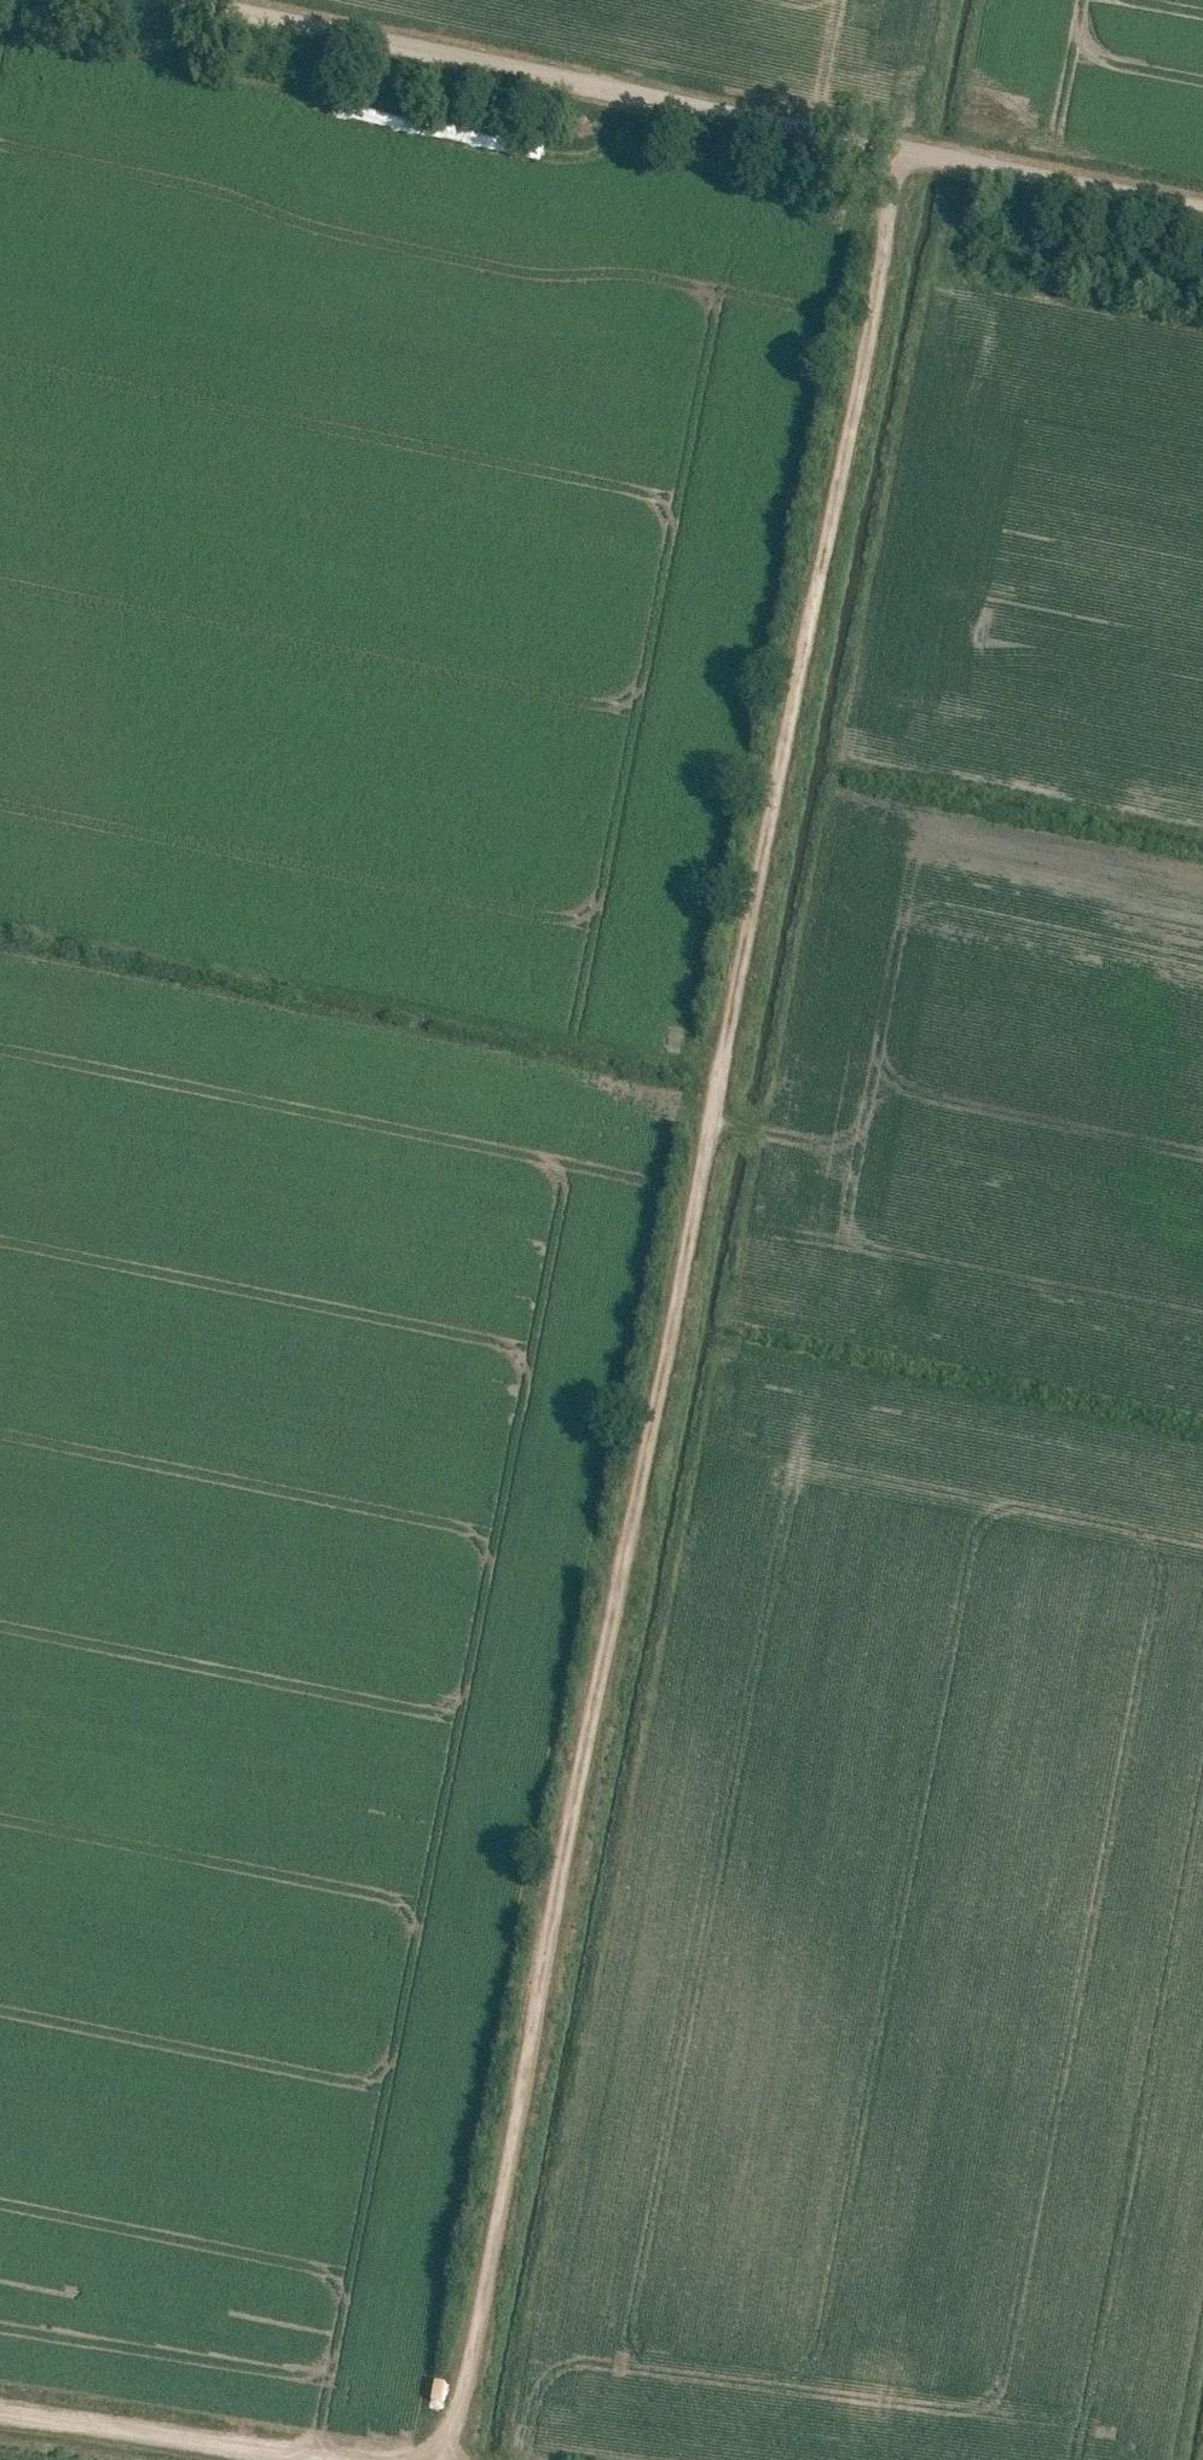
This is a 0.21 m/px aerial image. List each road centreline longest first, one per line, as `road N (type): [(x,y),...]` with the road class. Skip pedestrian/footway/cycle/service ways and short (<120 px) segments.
road 1 (track): [(448,2459),(904,152)]
road 2 (unclassified): [(204,0),(1202,213)]
road 3 (track): [(0,2407),(373,2459)]

